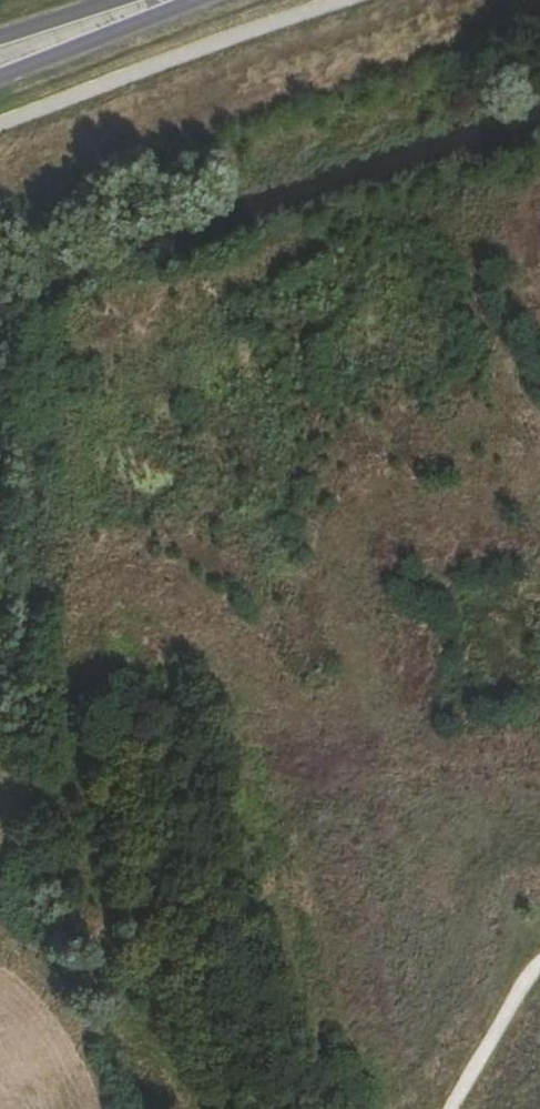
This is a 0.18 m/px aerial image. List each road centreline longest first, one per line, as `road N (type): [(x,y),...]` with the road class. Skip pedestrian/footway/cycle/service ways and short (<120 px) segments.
road 1 (secondary): [(0,78),(188,0)]
road 2 (secondary): [(129,0),(0,39)]

